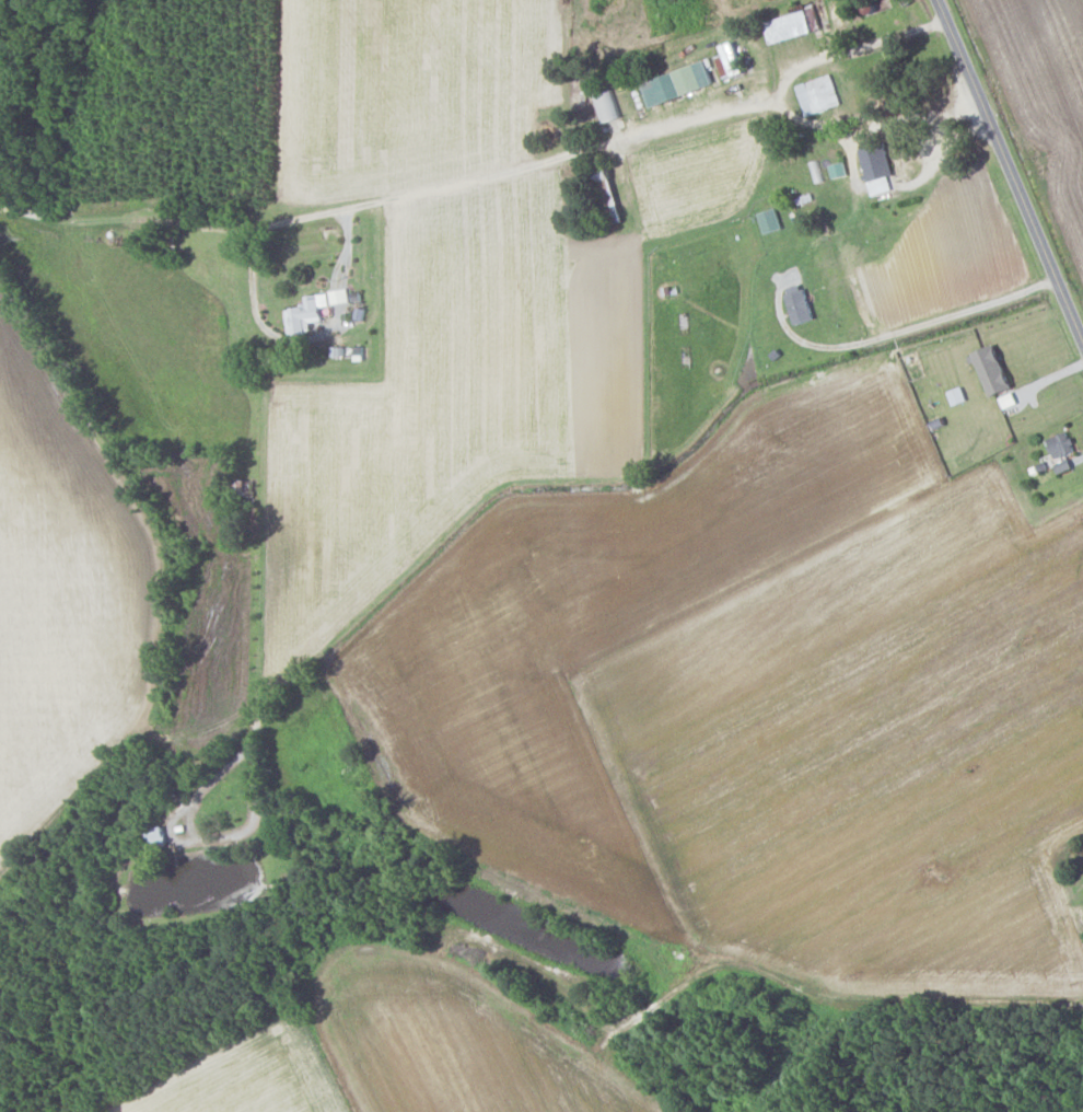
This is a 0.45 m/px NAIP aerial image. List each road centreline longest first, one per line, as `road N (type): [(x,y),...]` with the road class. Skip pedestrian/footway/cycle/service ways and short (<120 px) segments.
road 1 (residential): [(1082,352),(935,0)]

